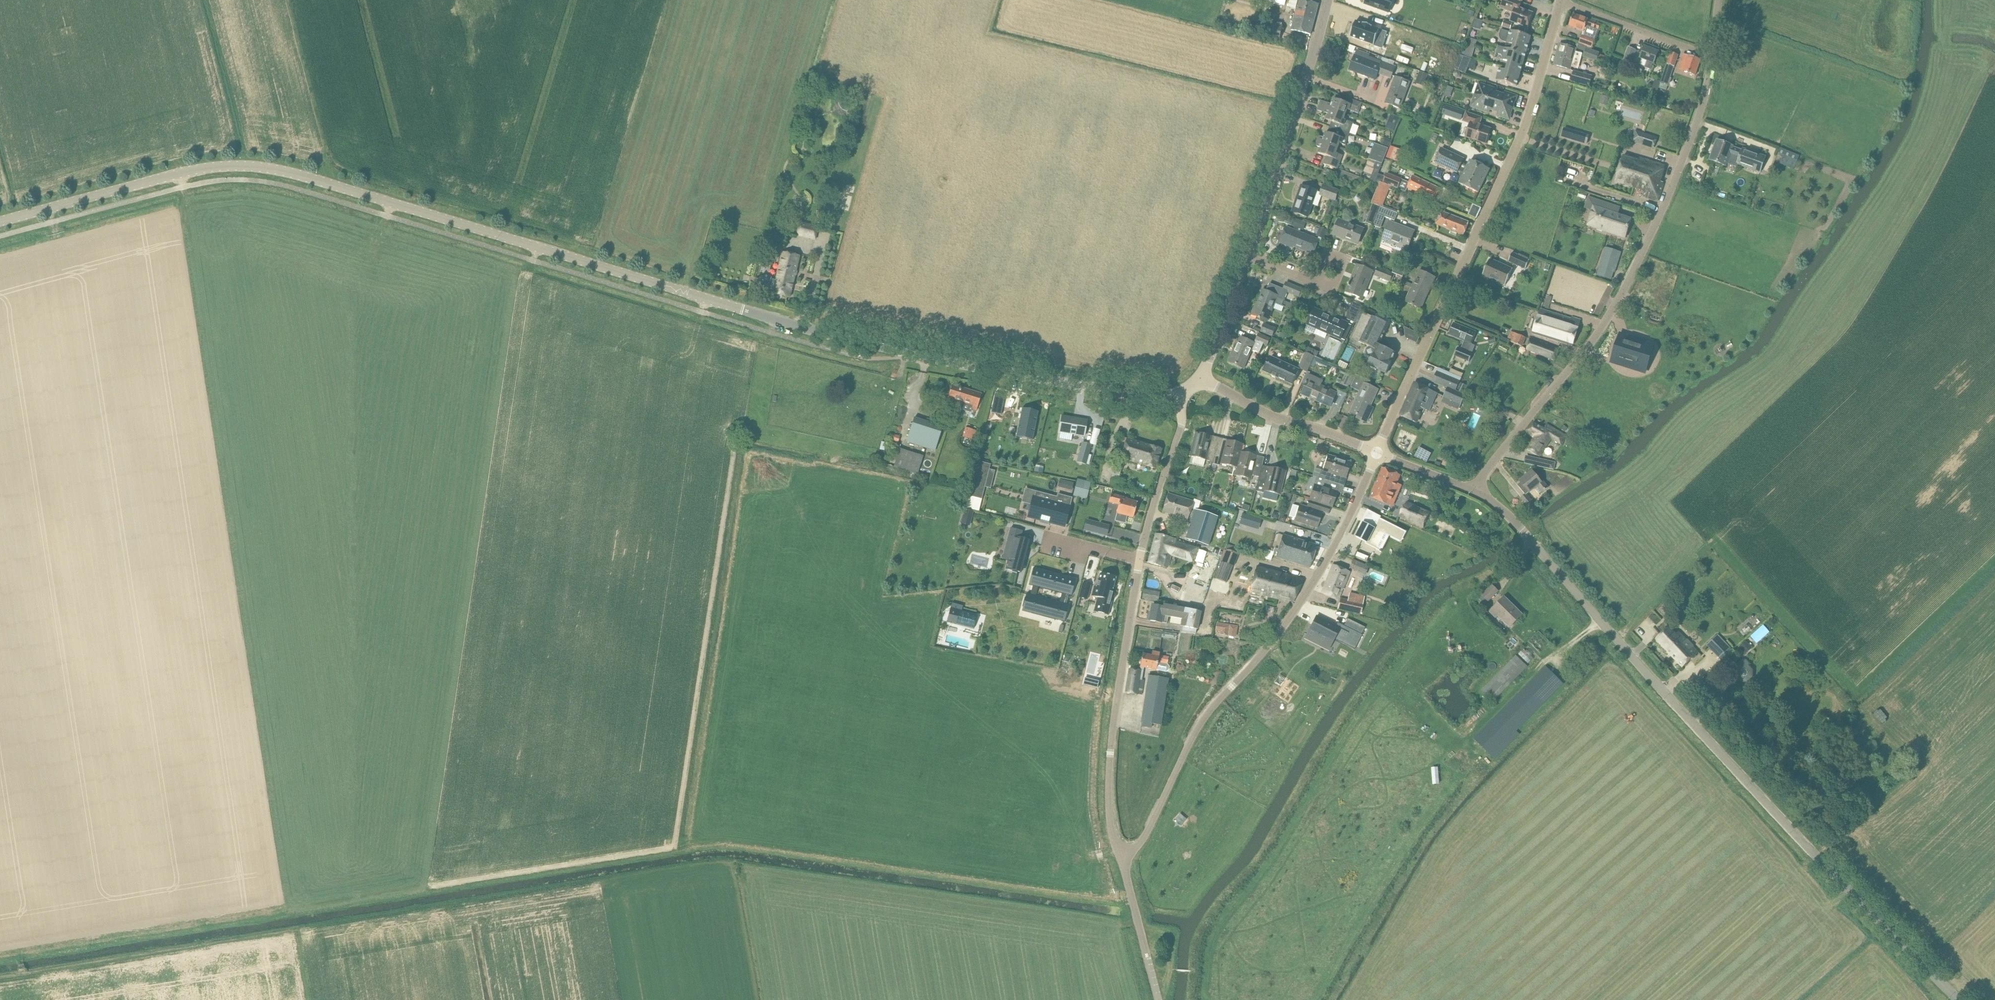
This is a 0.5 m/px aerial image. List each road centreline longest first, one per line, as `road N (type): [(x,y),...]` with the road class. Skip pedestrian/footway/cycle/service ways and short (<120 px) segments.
road 1 (tertiary): [(1178,397),(862,343),(280,170),(187,171),(0,221)]
road 2 (unclassified): [(1958,999),(1789,828),(1504,511),(1473,491)]
road 3 (residential): [(1473,491),(1585,349),(1630,278),(1698,116),(1712,57)]
road 4 (residential): [(1377,453),(1522,132),(1560,1)]
road 5 (unclassified): [(1120,858),(1110,826),(1110,753),(1140,561)]
road 6 (tertiary): [(1247,256),(1327,0)]
road 7 (unclassified): [(1120,858),(1147,833),(1204,719),(1266,649)]
road 8 (residential): [(1266,649),(1332,549),(1377,453)]
road 9 (residential): [(1377,453),(1266,414),(1200,377)]
road 10 (residential): [(1140,561),(1181,428),(1178,397)]
road 11 (residential): [(1712,57),(1560,1)]
road 12 (unclassified): [(1158,999),(1120,858)]
road 13 (tertiary): [(1200,377),(1247,256)]

